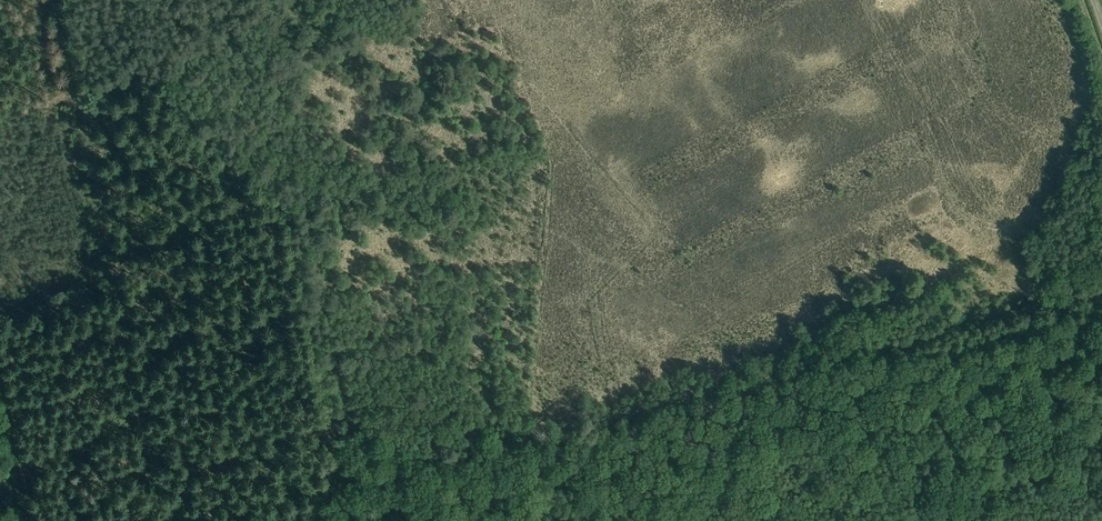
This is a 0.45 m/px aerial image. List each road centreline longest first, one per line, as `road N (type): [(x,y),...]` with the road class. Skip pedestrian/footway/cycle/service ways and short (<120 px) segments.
road 1 (track): [(24,520),(0,397)]

